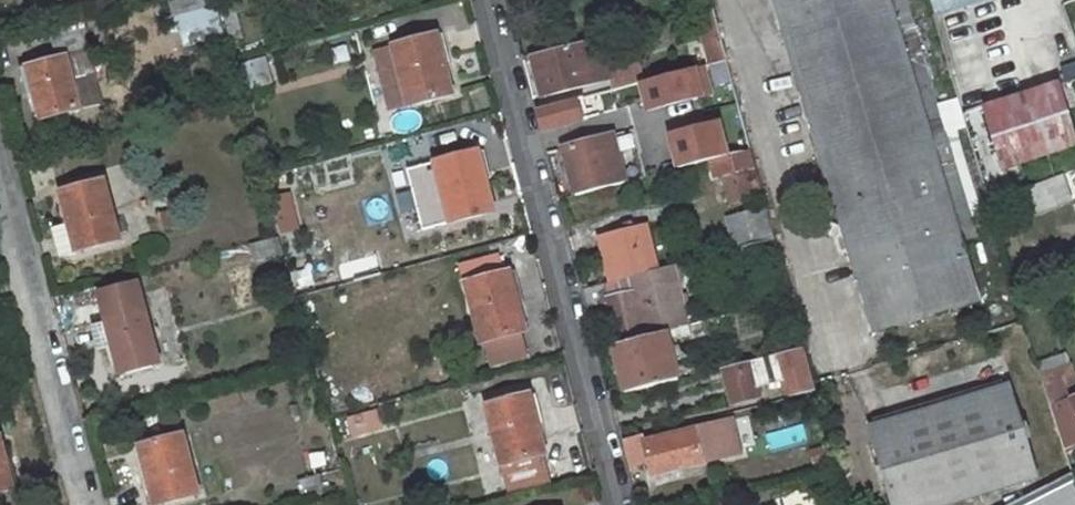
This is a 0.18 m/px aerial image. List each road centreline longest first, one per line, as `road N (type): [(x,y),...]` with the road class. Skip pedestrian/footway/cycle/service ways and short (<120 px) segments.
road 1 (residential): [(486,0),(612,504)]
road 2 (residential): [(0,169),(86,504)]

